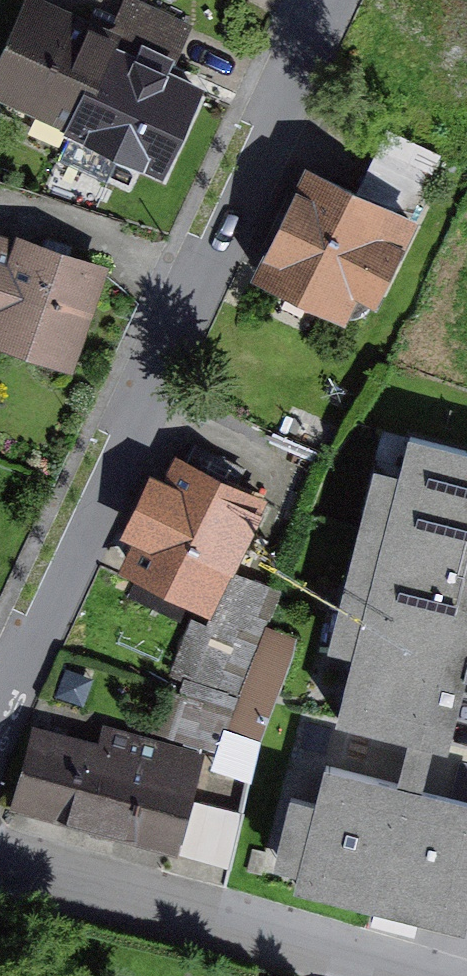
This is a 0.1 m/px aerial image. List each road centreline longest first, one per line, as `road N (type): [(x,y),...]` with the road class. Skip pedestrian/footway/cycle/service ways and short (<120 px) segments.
road 1 (residential): [(0,725),(334,0)]
road 2 (residential): [(0,849),(435,975)]

